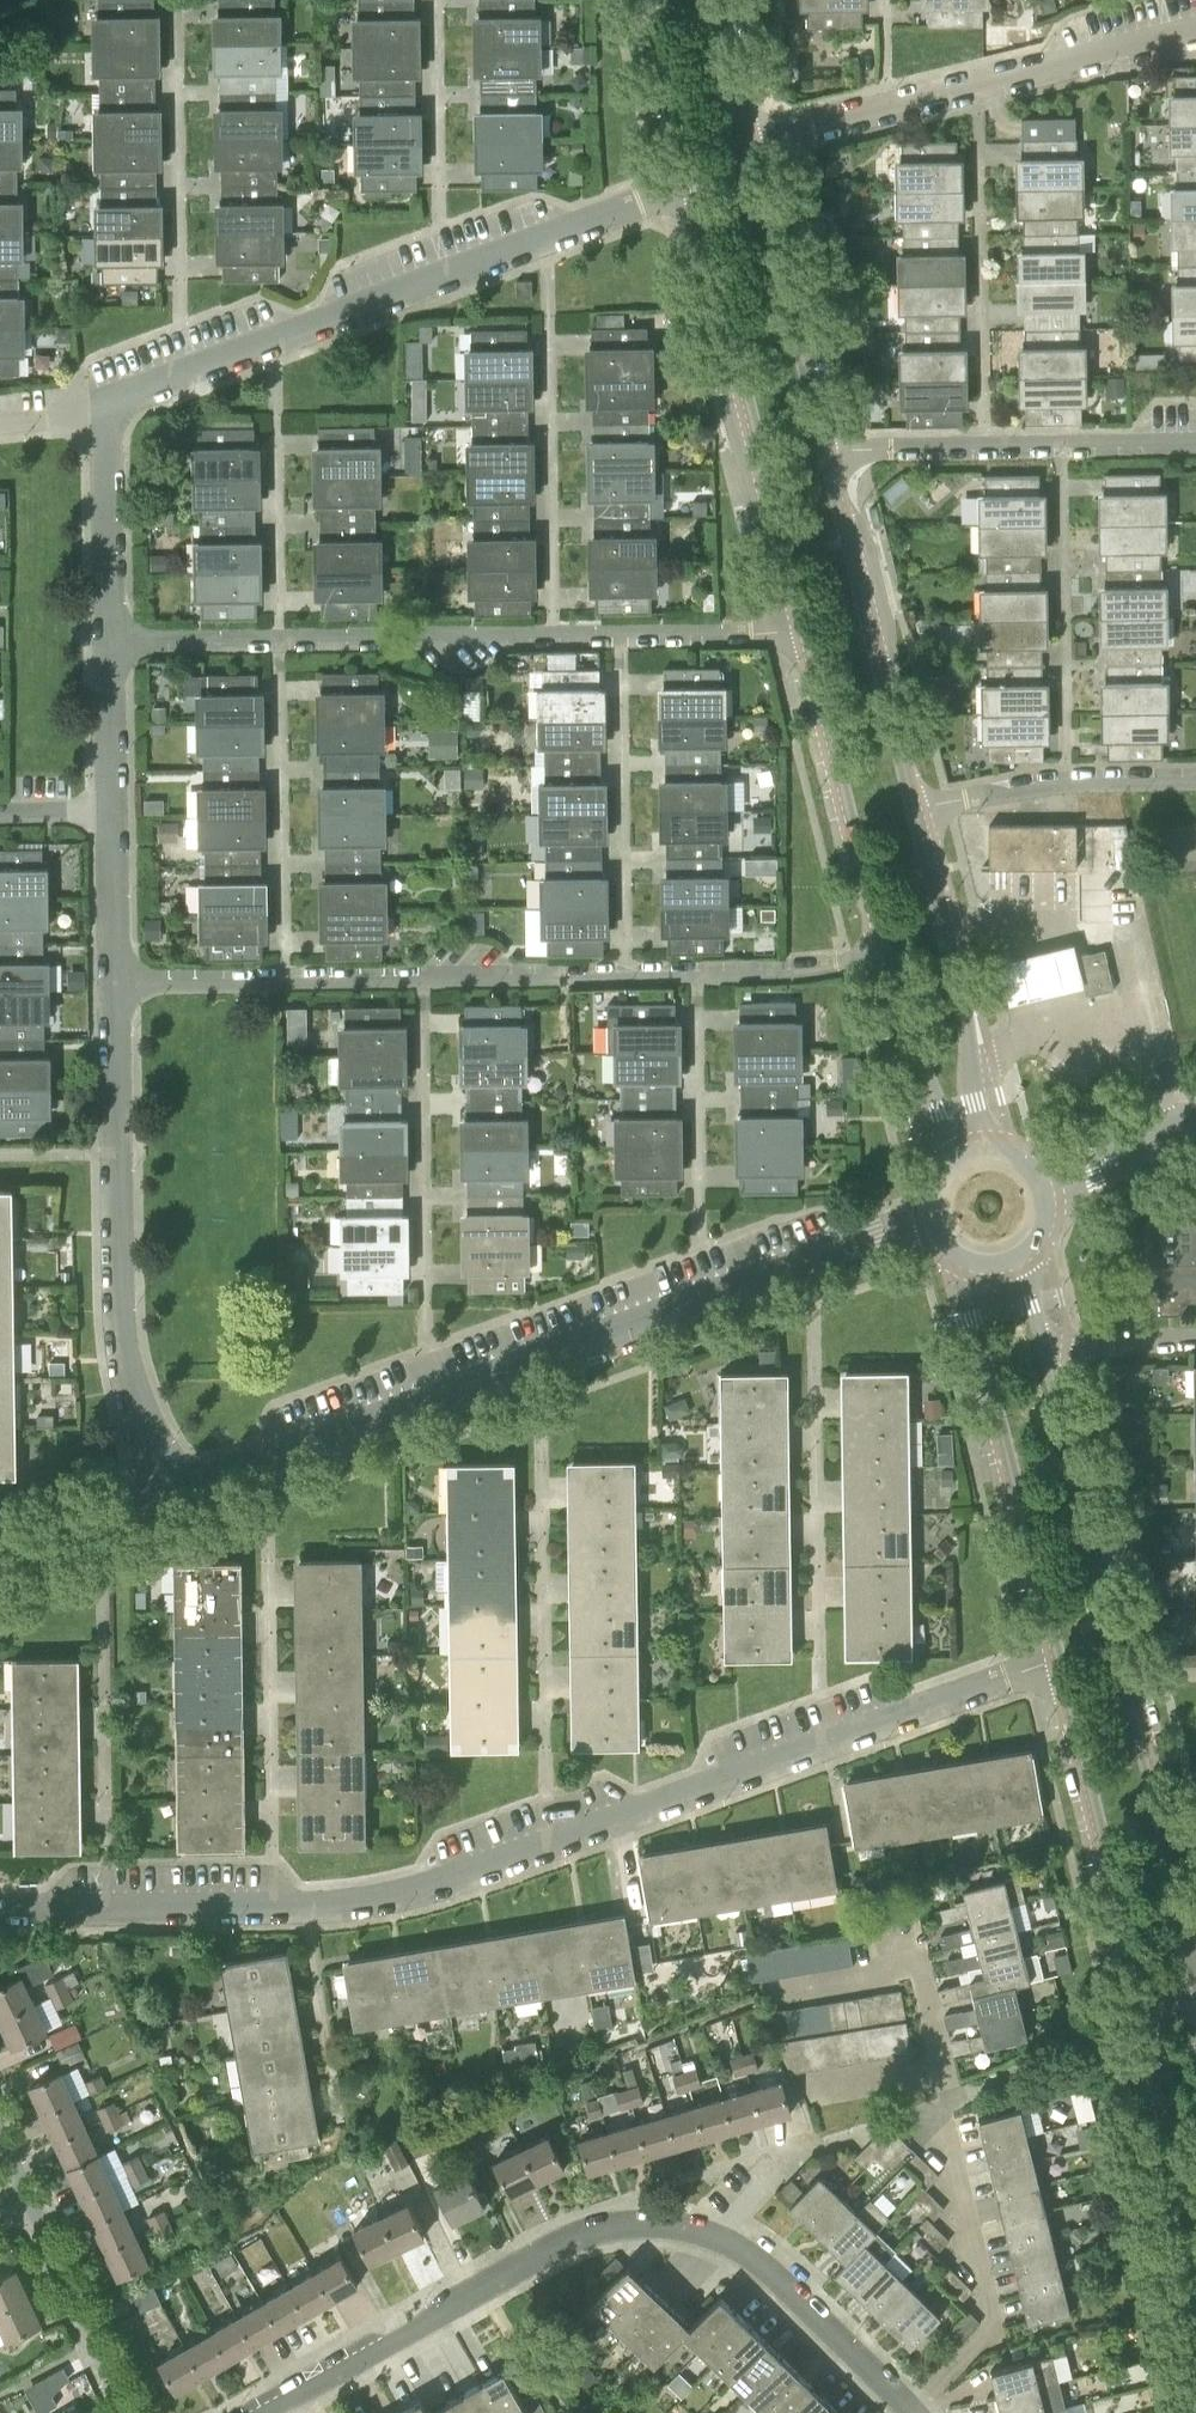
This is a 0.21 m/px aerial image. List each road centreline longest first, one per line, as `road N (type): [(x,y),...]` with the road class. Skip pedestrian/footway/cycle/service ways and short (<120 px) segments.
road 1 (residential): [(0,1914),(310,1908),(421,1891),(1021,1668),(1053,1663)]
road 2 (residential): [(174,1492),(933,1219)]
road 3 (residential): [(118,982),(884,965)]
road 4 (residential): [(909,2408),(760,2262),(710,2233),(637,2222),(592,2230),(265,2412)]
road 5 (residential): [(109,644),(803,627)]
road 6 (tertiary): [(1195,1972),(1046,1354)]
road 7 (residential): [(106,405),(693,182)]
road 8 (residential): [(909,2408),(998,2324),(898,1901)]
road 9 (residential): [(174,1492),(127,1365),(118,982)]
road 10 (residential): [(749,140),(1195,34)]
road 11 (tertiary): [(693,182),(803,627)]
road 12 (tertiary): [(960,1255),(1053,1663)]
road 13 (tertiary): [(1053,1663),(1148,2023)]
road 14 (residential): [(826,451),(1195,441)]
road 15 (tertiary): [(913,807),(826,451)]
road 16 (tertiary): [(990,1146),(955,961),(913,807)]
road 17 (tertiary): [(803,627),(884,965)]
road 18 (tertiary): [(826,451),(749,140)]
road 19 (residential): [(913,807),(1040,786),(1195,779)]
road 20 (residential): [(133,2412),(27,2193)]
road 21 (residential): [(109,644),(106,405)]
road 22 (tertiary): [(884,965),(952,1160)]
road 23 (tertiary): [(1148,2023),(1195,2222)]
road 24 (tertiary): [(649,0),(693,182)]
road 25 (residential): [(0,1557),(174,1492)]
road 26 (residential): [(118,982),(112,811)]
road 27 (residential): [(112,811),(109,644)]
road 28 (residential): [(1044,1187),(1195,1124)]
road 29 (residential): [(1046,1354),(1195,1339)]
road 30 (tertiary): [(749,140),(715,0)]

